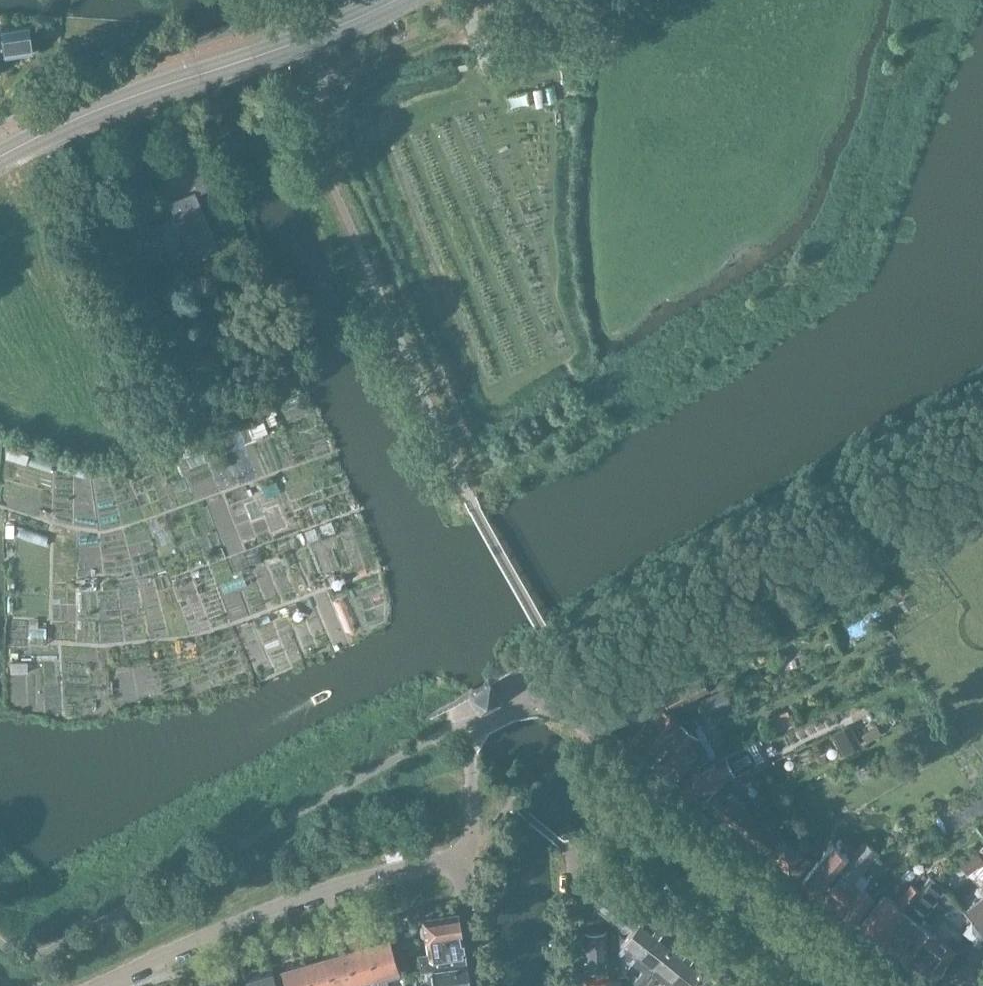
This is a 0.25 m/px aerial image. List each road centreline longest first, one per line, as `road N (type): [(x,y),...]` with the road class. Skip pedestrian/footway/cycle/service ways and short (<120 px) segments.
road 1 (tertiary): [(0,159),(180,77),(270,50),(385,0)]
road 2 (residential): [(923,985),(594,735)]
road 3 (residential): [(108,985),(354,887),(462,857)]
road 4 (residential): [(746,985),(602,870),(573,861)]
road 5 (residential): [(480,985),(462,857)]
road 6 (residential): [(584,985),(573,861)]

